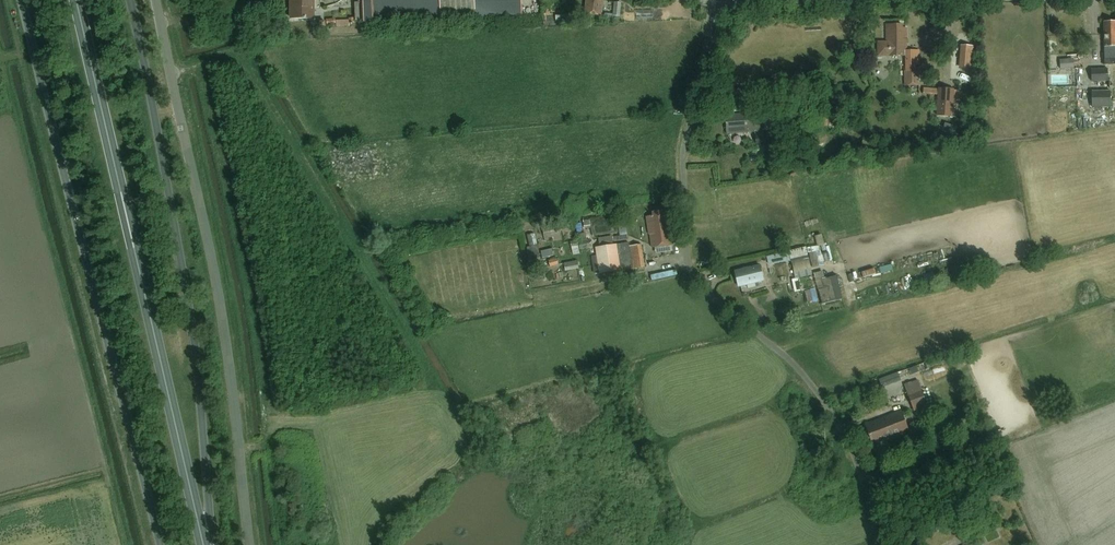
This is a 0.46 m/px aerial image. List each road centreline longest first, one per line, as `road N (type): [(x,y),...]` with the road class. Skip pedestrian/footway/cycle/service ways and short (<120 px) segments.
road 1 (unclassified): [(898,544),(808,389),(691,270),(685,253),(684,151),(714,0)]
road 2 (trunk): [(21,0),(161,544)]
road 3 (trunk): [(202,544),(76,0)]
road 4 (unclassified): [(249,544),(226,345),(155,0)]
road 5 (trunk): [(211,544),(195,334),(130,0)]

